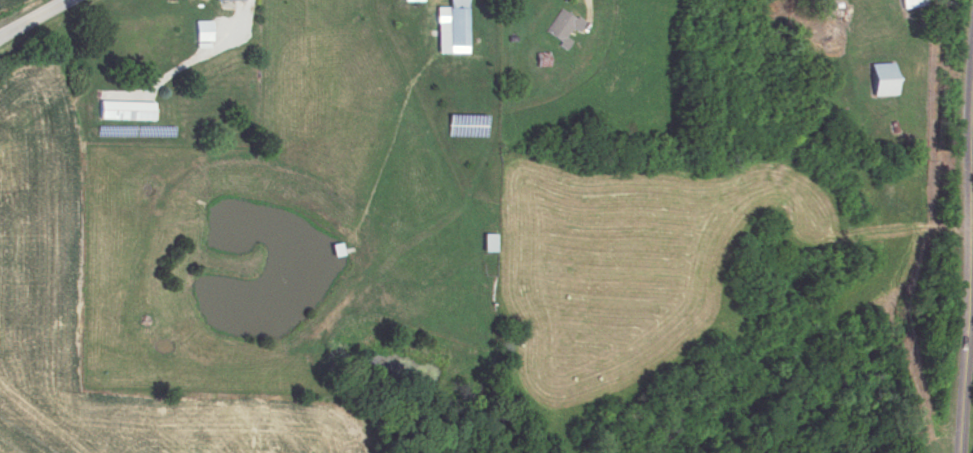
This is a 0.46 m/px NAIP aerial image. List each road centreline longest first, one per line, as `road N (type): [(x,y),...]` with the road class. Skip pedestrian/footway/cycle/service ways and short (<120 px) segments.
road 1 (tertiary): [(957,452),(972,46)]

